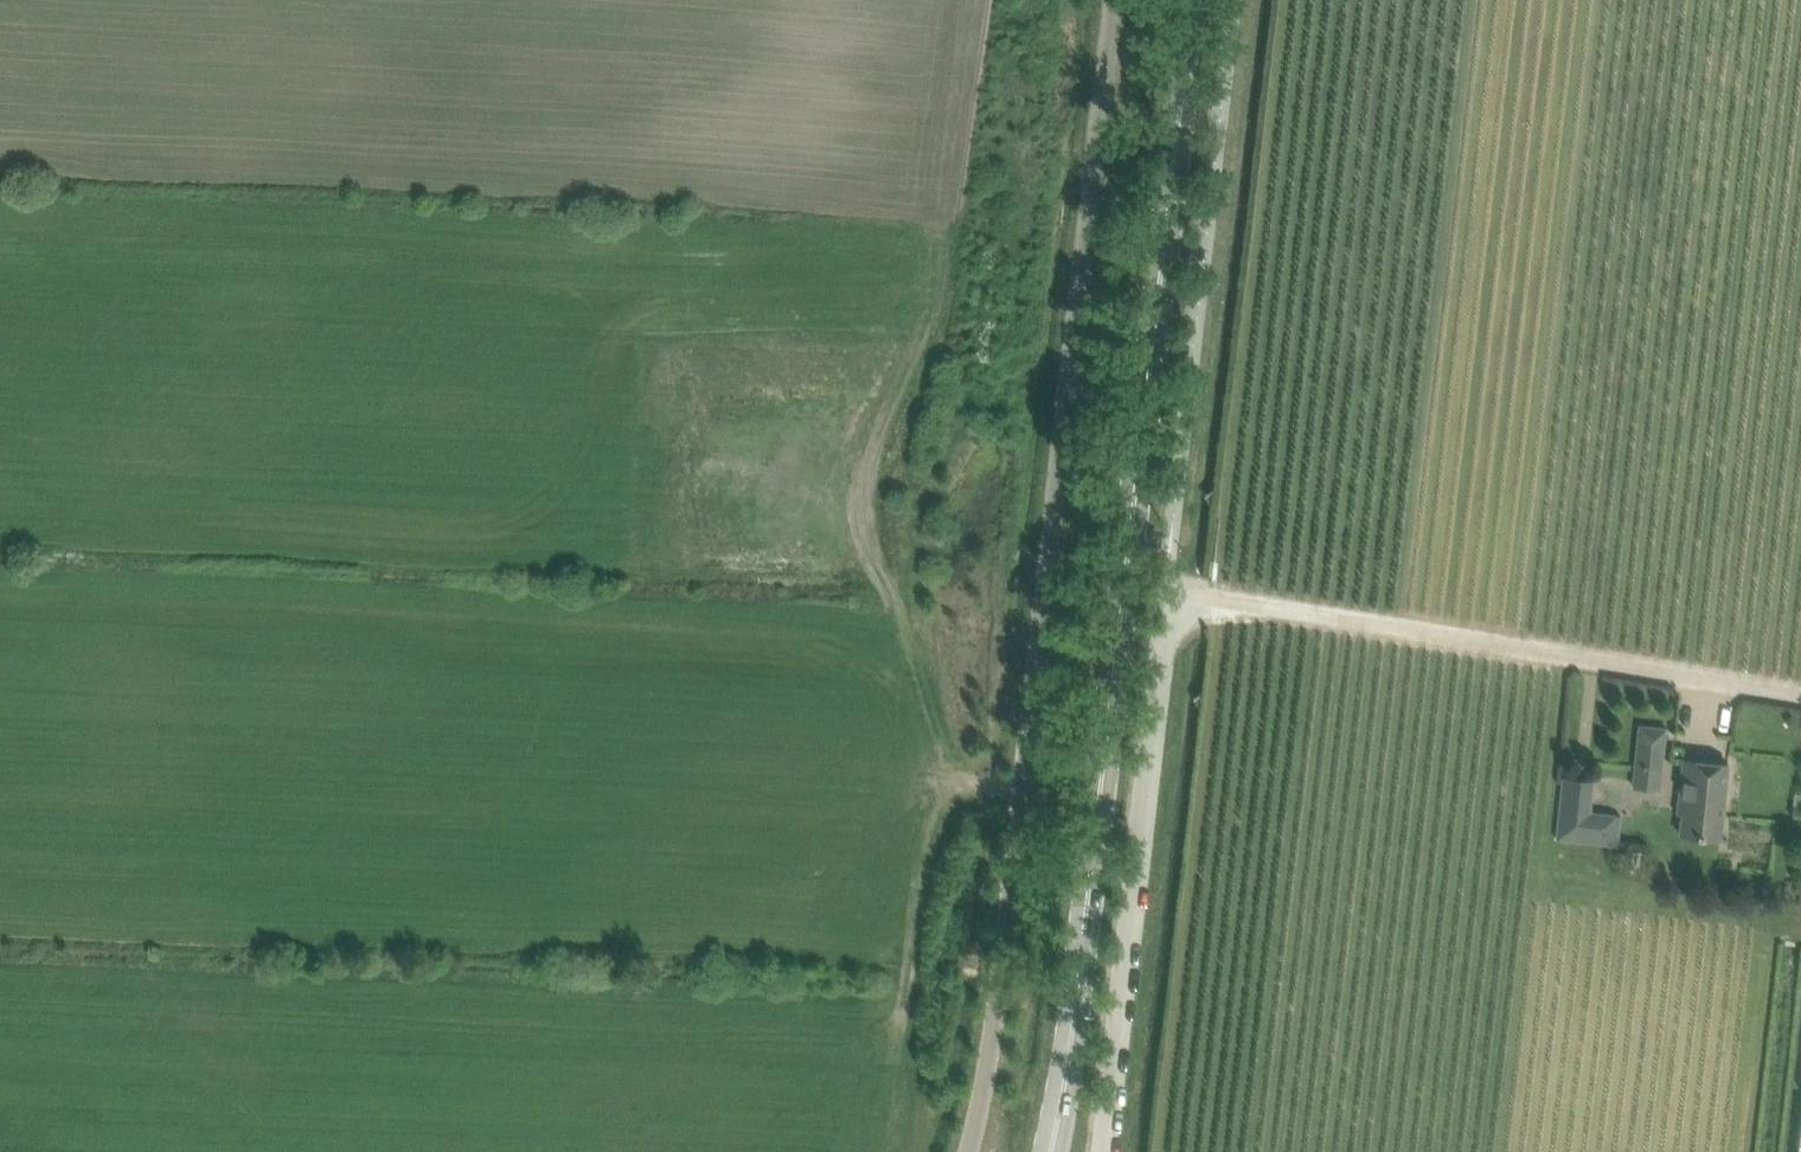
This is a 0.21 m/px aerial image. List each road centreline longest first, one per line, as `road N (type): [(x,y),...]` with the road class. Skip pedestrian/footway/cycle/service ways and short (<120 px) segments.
road 1 (secondary): [(1051,1151),(1080,969),(1193,0)]
road 2 (unclassified): [(1104,1151),(1168,593)]

